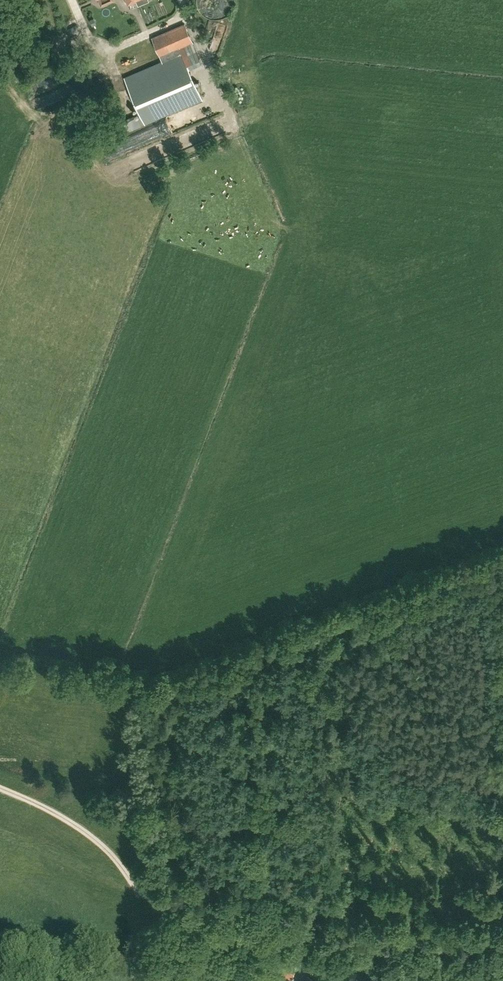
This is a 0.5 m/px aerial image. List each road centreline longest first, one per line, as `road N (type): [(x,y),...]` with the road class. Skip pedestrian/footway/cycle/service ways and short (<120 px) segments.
road 1 (unclassified): [(168,905),(502,906)]

